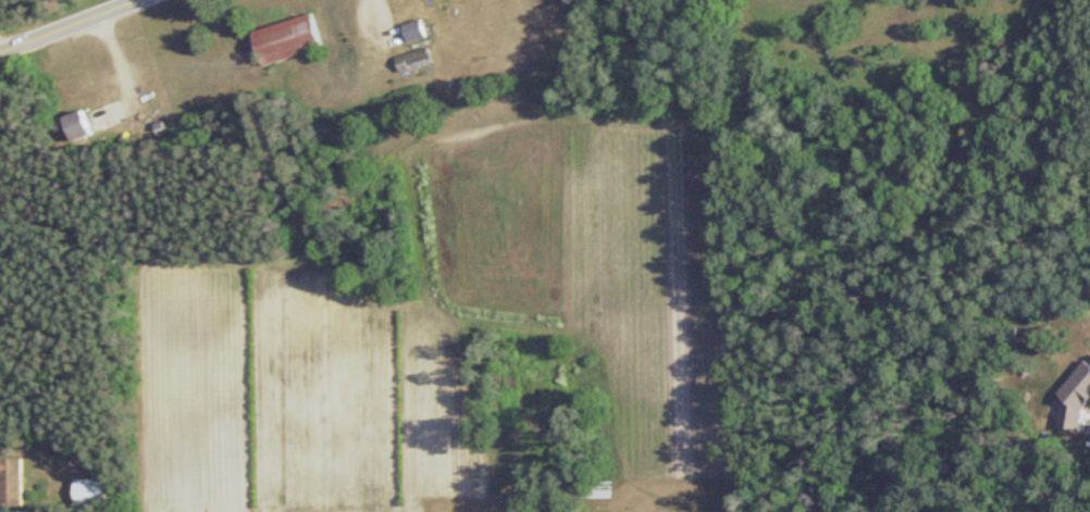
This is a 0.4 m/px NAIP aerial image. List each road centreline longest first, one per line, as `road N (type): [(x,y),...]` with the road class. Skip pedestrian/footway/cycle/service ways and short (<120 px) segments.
road 1 (tertiary): [(0,51),(133,0)]

